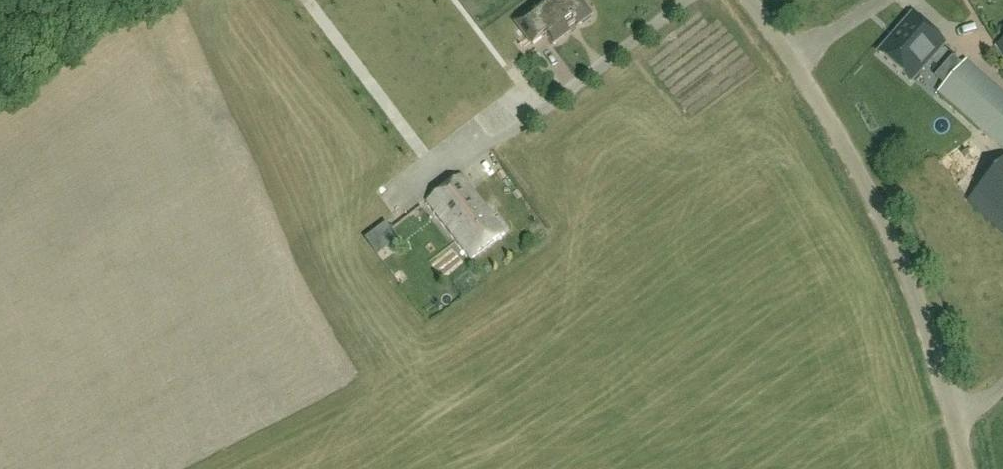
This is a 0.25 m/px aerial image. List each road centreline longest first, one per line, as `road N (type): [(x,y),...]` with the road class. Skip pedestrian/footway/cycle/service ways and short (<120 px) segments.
road 1 (unclassified): [(954,415),(910,282),(857,169),(749,0)]

